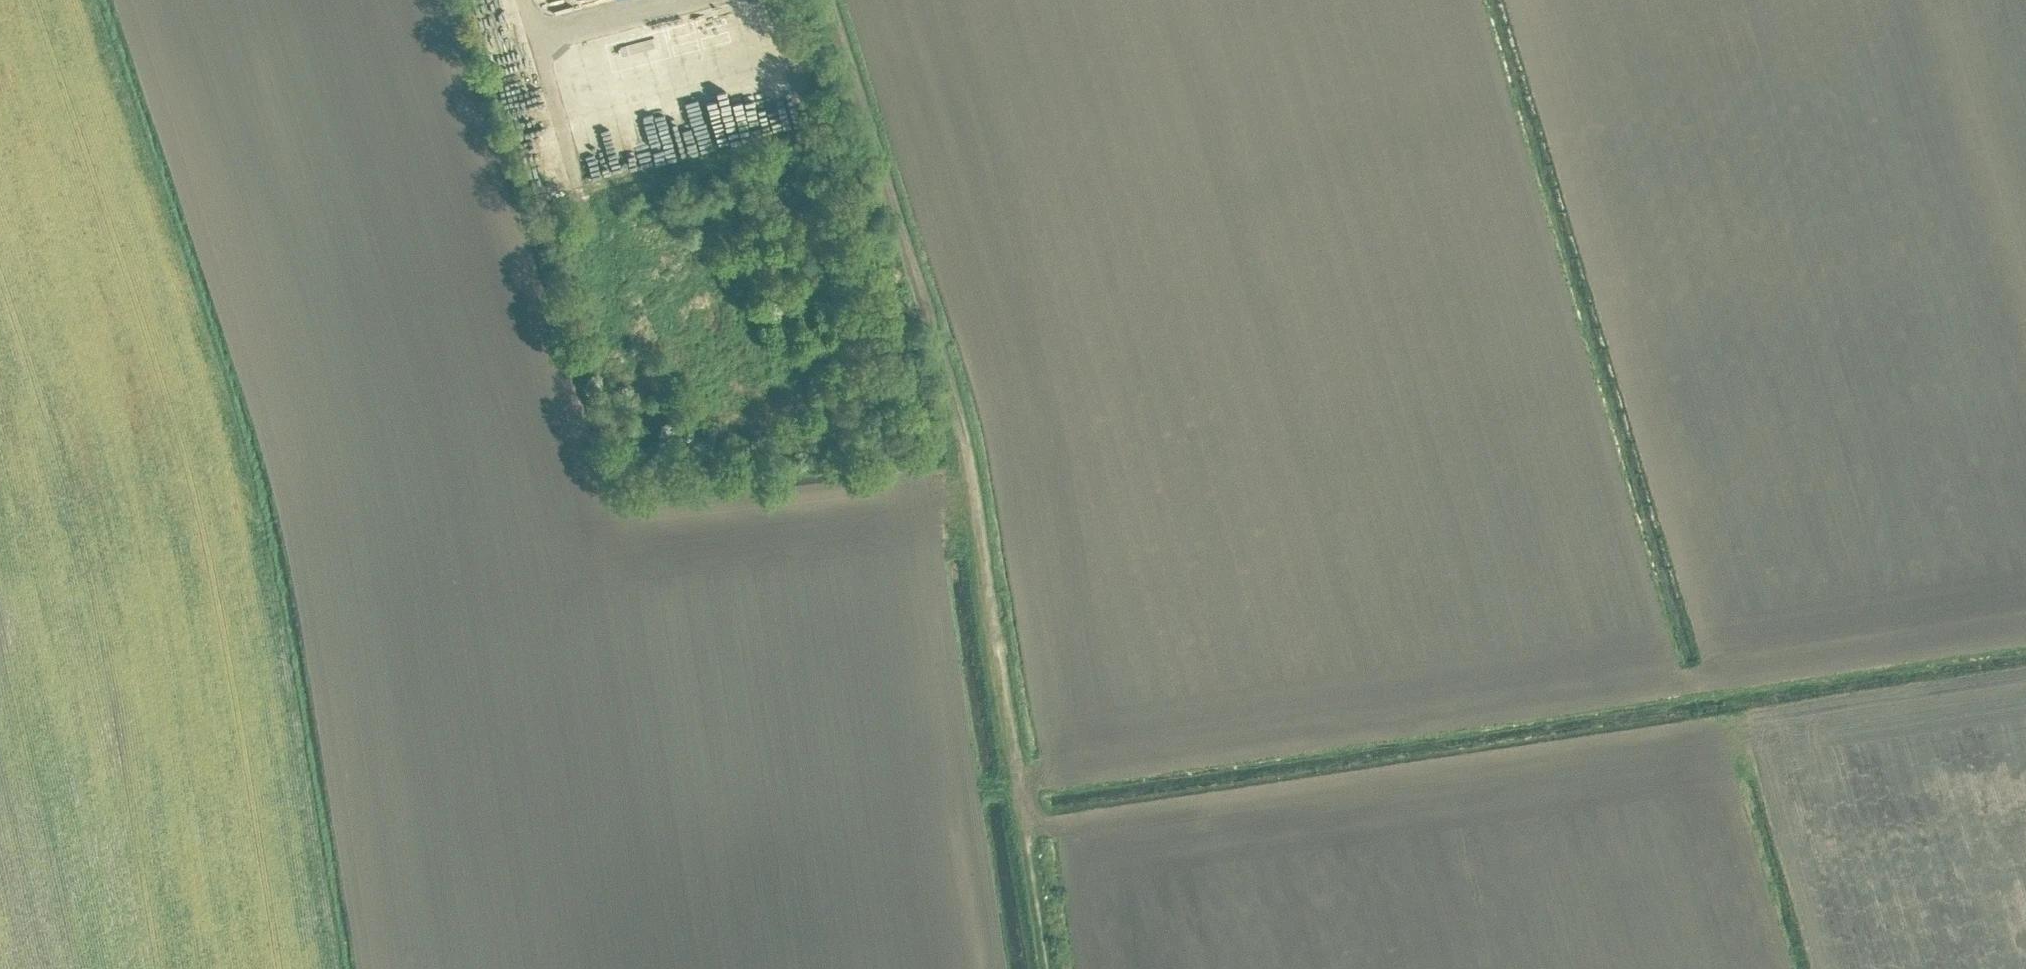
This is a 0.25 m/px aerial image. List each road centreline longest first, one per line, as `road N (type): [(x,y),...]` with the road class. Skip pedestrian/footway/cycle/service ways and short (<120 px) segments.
road 1 (track): [(1052,968),(955,400),(830,0)]

